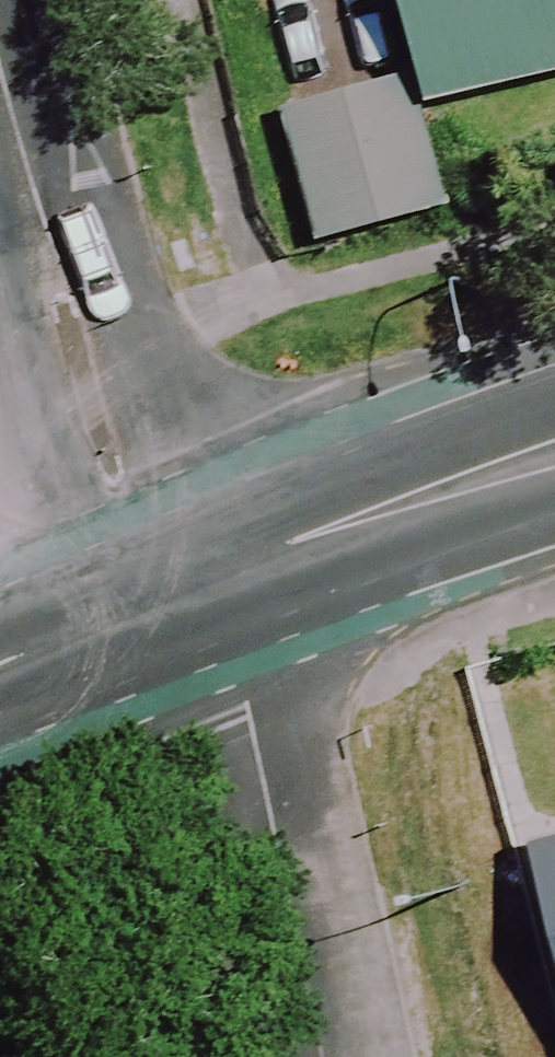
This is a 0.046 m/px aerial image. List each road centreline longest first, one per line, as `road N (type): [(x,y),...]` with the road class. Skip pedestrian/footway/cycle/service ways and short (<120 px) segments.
road 1 (residential): [(0,62),(109,476),(176,589)]
road 2 (residential): [(320,1056),(245,707),(176,589)]
road 3 (secondary): [(176,589),(434,491),(554,455)]
road 4 (secondary): [(0,667),(176,589)]

